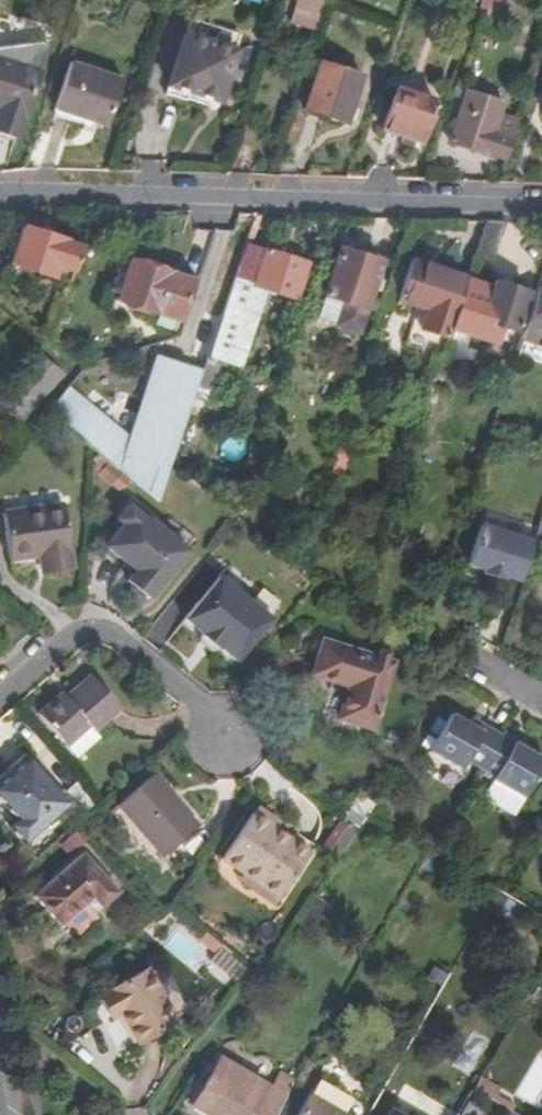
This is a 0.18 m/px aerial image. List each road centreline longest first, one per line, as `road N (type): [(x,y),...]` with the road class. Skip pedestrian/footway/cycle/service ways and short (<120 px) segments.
road 1 (residential): [(0,195),(541,209)]
road 2 (residential): [(227,738),(113,633),(96,629),(80,631),(0,700)]

